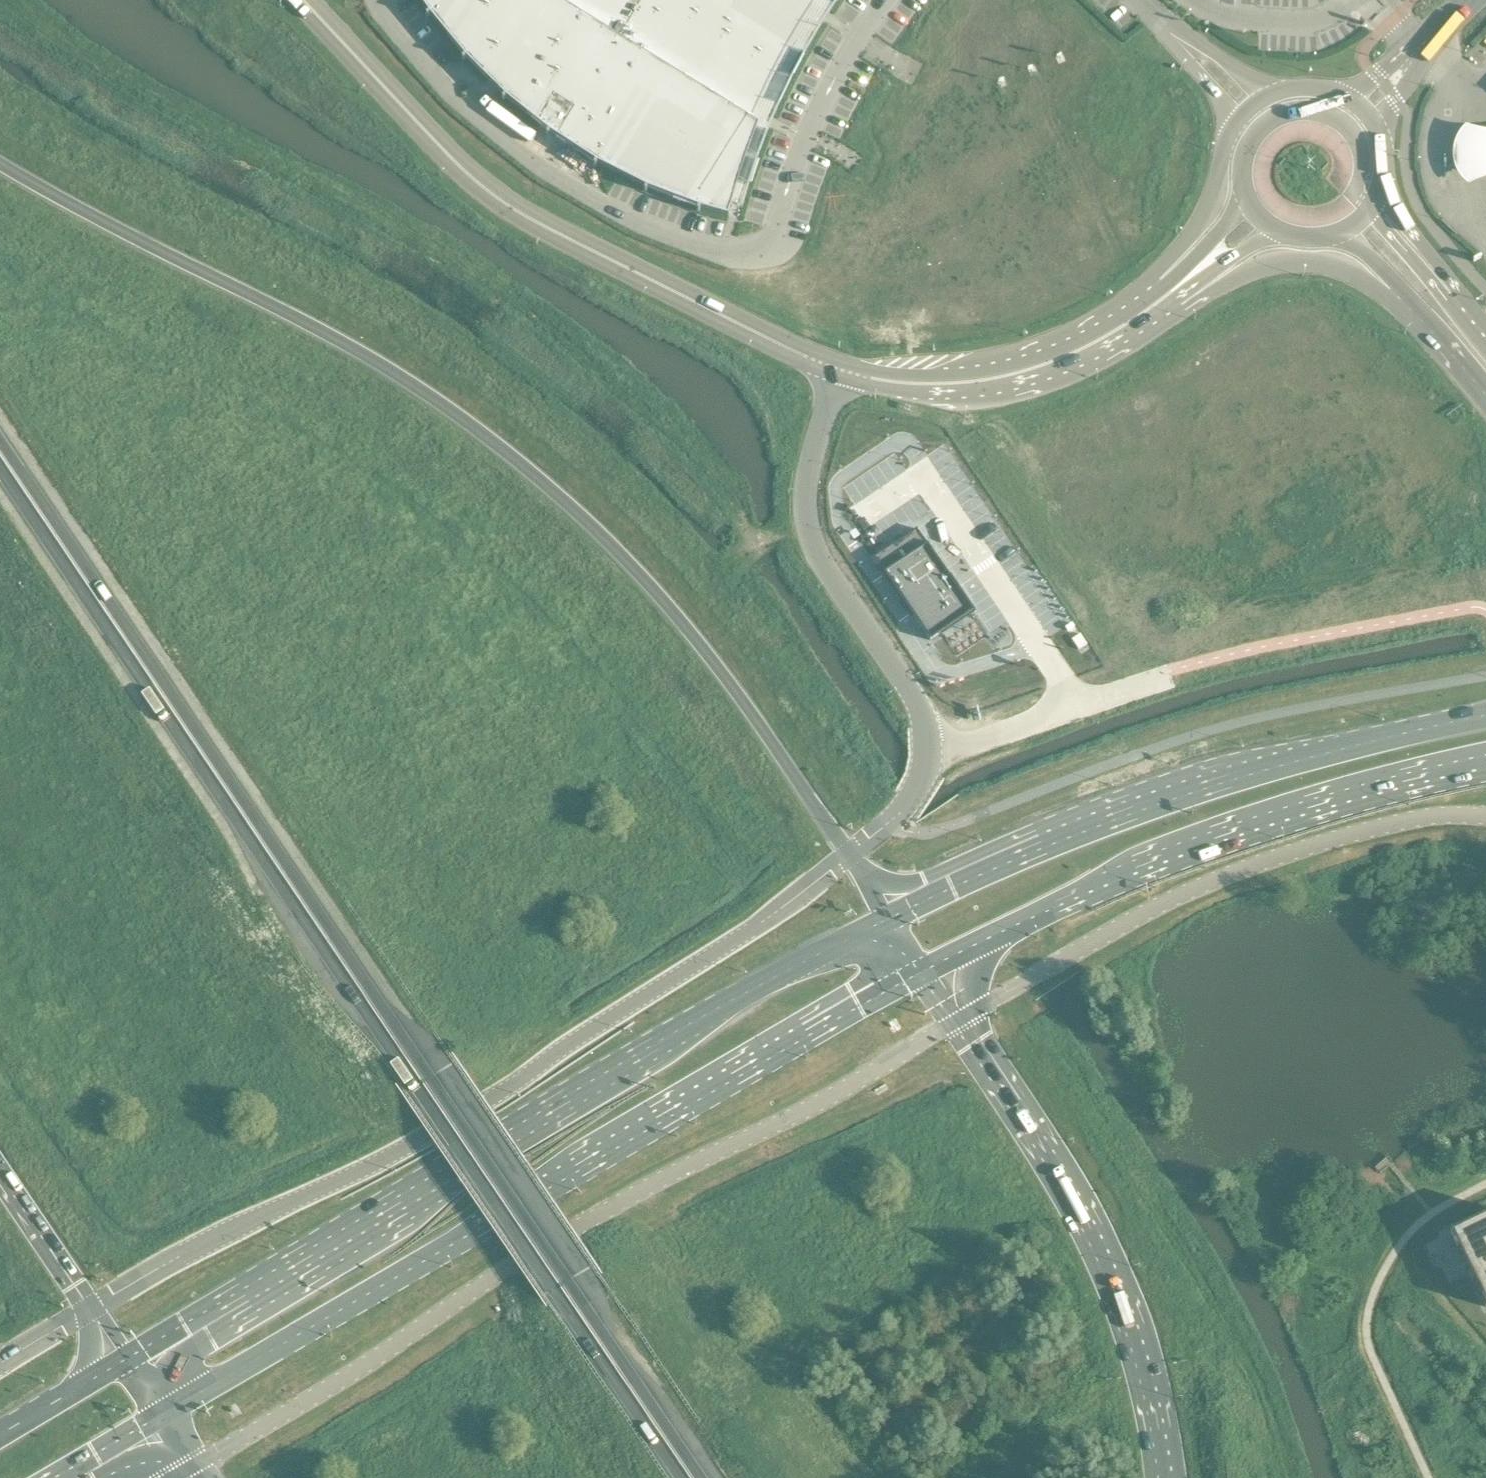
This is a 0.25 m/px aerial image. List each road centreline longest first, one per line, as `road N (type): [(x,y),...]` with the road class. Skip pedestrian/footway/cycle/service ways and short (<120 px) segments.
road 1 (trunk): [(702,1477),(0,436)]
road 2 (trunk): [(0,470),(681,1477)]
road 3 (trunk): [(850,853),(650,588),(493,444),(403,380),(290,315),(0,165)]
road 4 (trunk): [(890,916),(666,1035),(120,1360)]
road 5 (unclassified): [(850,853),(751,929),(393,1154),(212,1239),(89,1308)]
road 6 (unclassified): [(195,1464),(362,1365),(573,1225),(841,1091),(959,1019)]
road 7 (trunk): [(162,1414),(925,969)]
road 8 (unclassified): [(883,0),(821,106),(770,239),(738,256),(622,214),(516,150),(426,66),(375,0)]
road 9 (tertiary): [(301,0),(498,199),(839,369)]
road 10 (secondary): [(1485,714),(1144,808),(890,916)]
road 11 (secondary): [(925,969),(1196,849),(1485,767)]
road 12 (unclassified): [(959,1019),(1132,920),(1280,857),(1420,819),(1485,818)]
road 13 (trunk): [(1165,1477),(1150,1387),(1092,1236),(959,1019)]
road 14 (unclassified): [(926,741),(912,692),(809,531),(808,471),(839,369)]
road 15 (tertiary): [(839,369),(931,383),(990,378),(1058,358),(1136,316)]
road 16 (tertiary): [(1136,316),(1185,309),(1255,267),(1294,260),(1342,268),(1412,310)]
road 17 (unclassified): [(926,741),(977,740),(1169,671)]
road 18 (tertiary): [(1235,123),(1212,204),(1154,271),(1136,316)]
road 19 (tertiary): [(1136,316),(1254,241),(1288,234)]
road 20 (tertiary): [(1243,184),(1217,233),(1136,316)]
road 21 (trunk): [(0,1174),(89,1308)]
road 22 (trunk): [(120,1360),(0,1429)]
road 23 (unclassified): [(1283,88),(1255,81),(1165,23)]
road 24 (tertiary): [(1368,209),(1357,191),(1356,137),(1315,108)]
road 25 (trunk): [(55,1477),(162,1414)]
road 26 (unclassified): [(1165,23),(1235,123)]
road 27 (tertiary): [(1325,236),(1370,254),(1412,310)]

